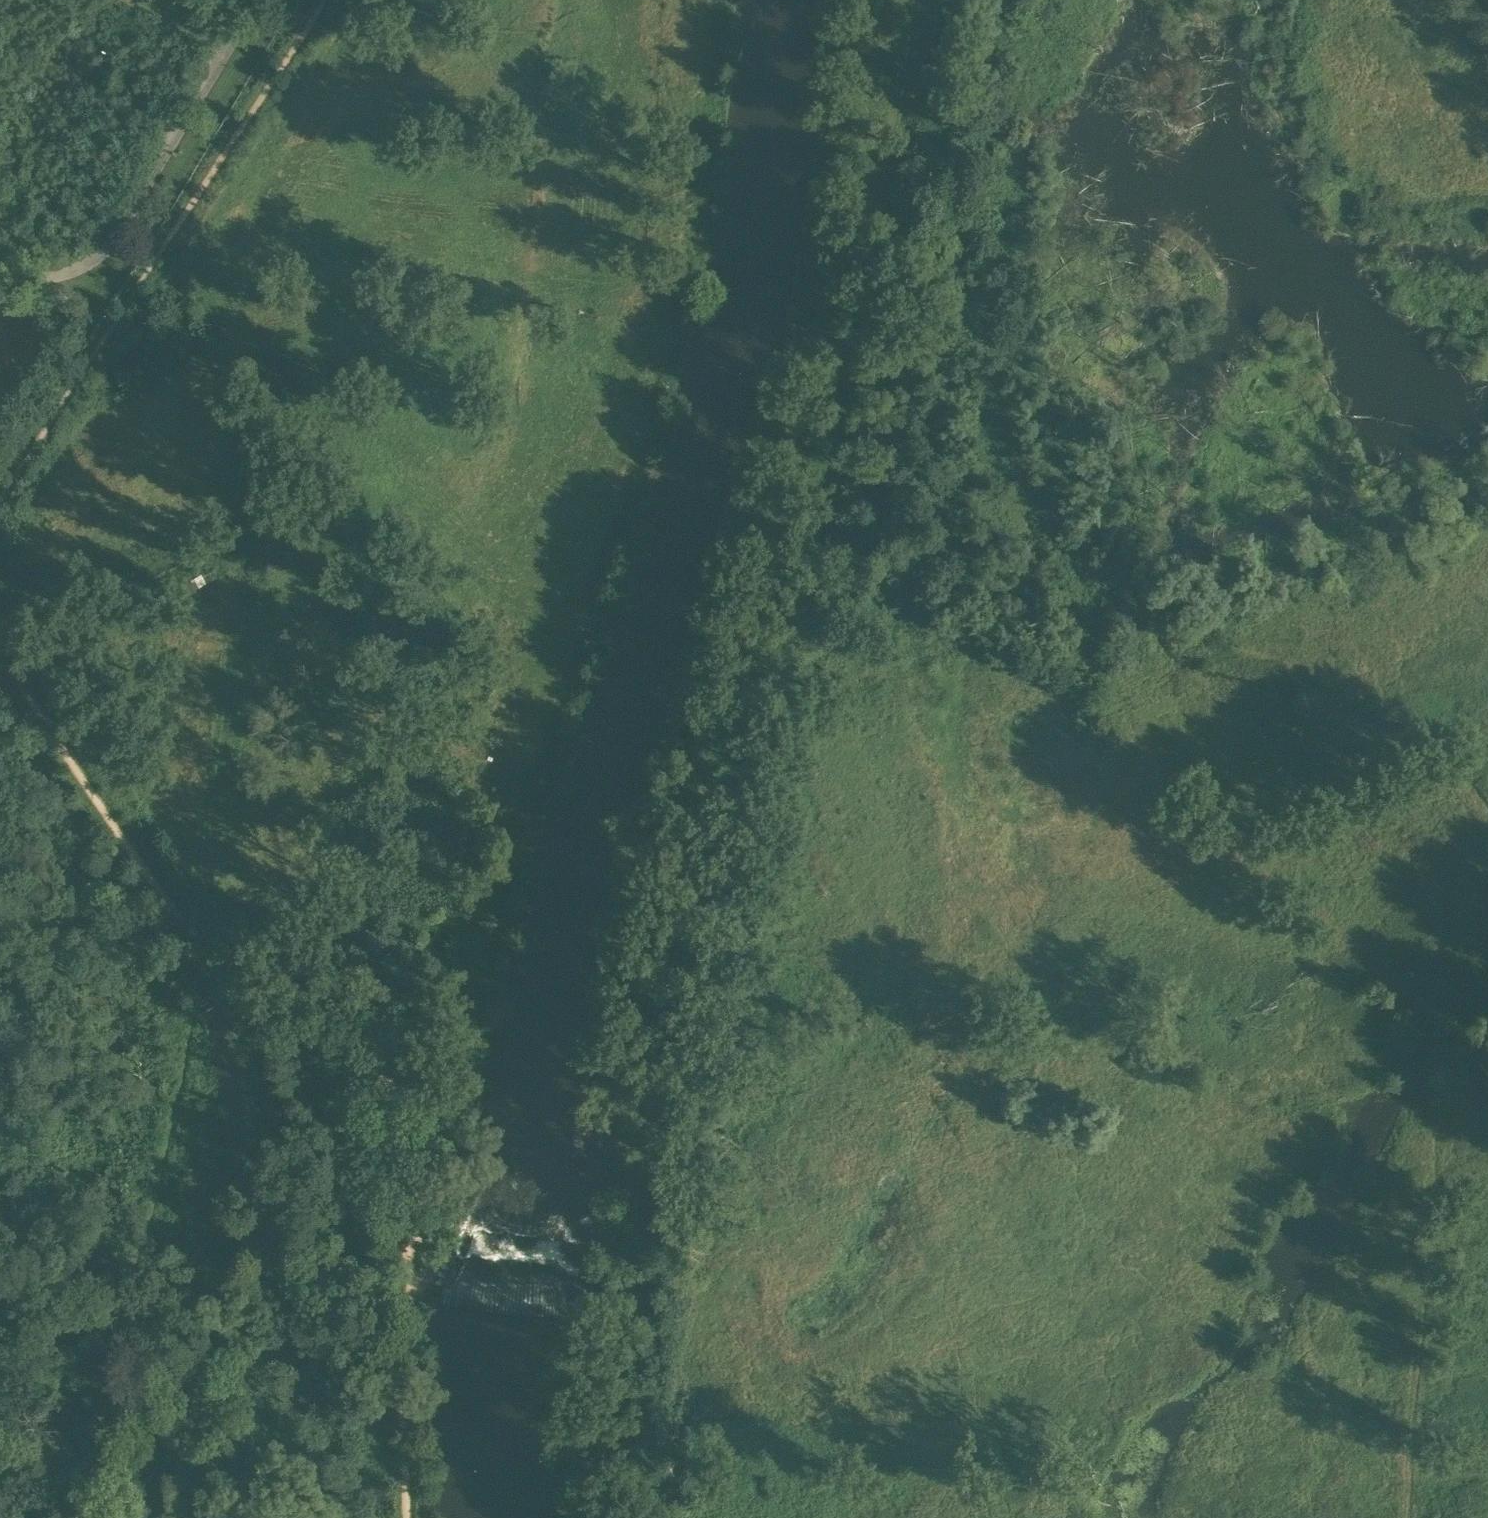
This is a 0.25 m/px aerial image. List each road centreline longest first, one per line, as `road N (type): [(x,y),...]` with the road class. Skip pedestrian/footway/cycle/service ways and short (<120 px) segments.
road 1 (track): [(656,1517),(629,1484),(606,1390),(696,1043),(714,824),(813,563),(859,306),(921,48),(921,0)]
road 2 (track): [(408,1517),(403,1330),(414,1269),(380,1056),(360,1037),(227,989)]
road 3 (track): [(1456,1071),(1436,1181),(1410,1517)]

